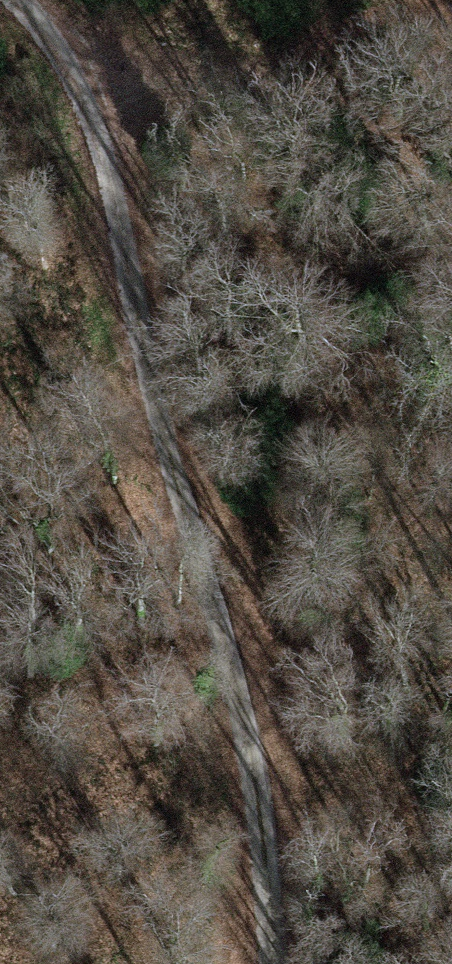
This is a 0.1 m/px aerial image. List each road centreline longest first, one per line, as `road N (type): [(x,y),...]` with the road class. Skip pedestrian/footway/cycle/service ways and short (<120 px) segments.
road 1 (track): [(248,963),(89,113),(13,0)]
road 2 (motorway): [(261,963),(228,0)]
road 3 (motorway): [(23,0),(53,963)]

